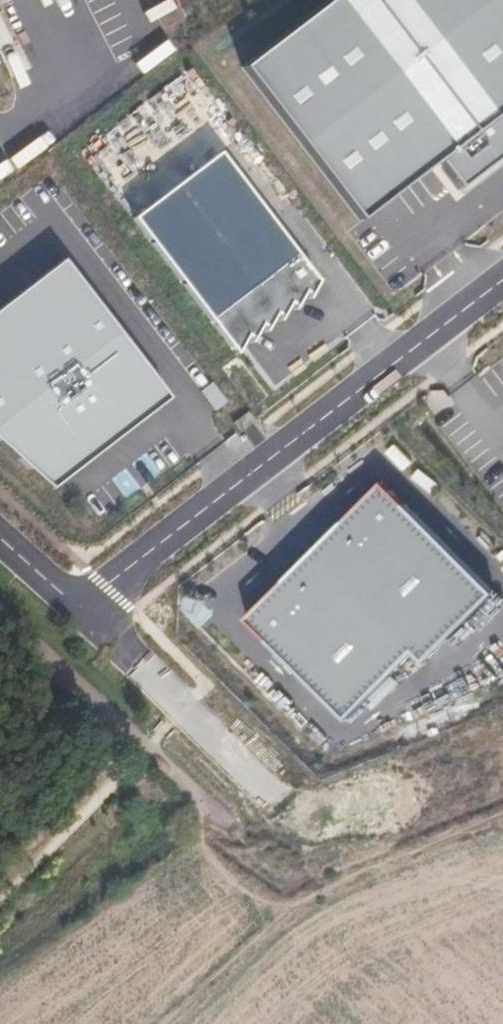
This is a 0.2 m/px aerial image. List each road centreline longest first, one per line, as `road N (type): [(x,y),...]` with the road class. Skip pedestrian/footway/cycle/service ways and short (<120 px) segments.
road 1 (residential): [(80,609),(502,271)]
road 2 (unclassified): [(80,609),(192,727),(273,794)]
road 3 (track): [(305,898),(131,739)]
road 4 (track): [(164,1023),(305,898)]

